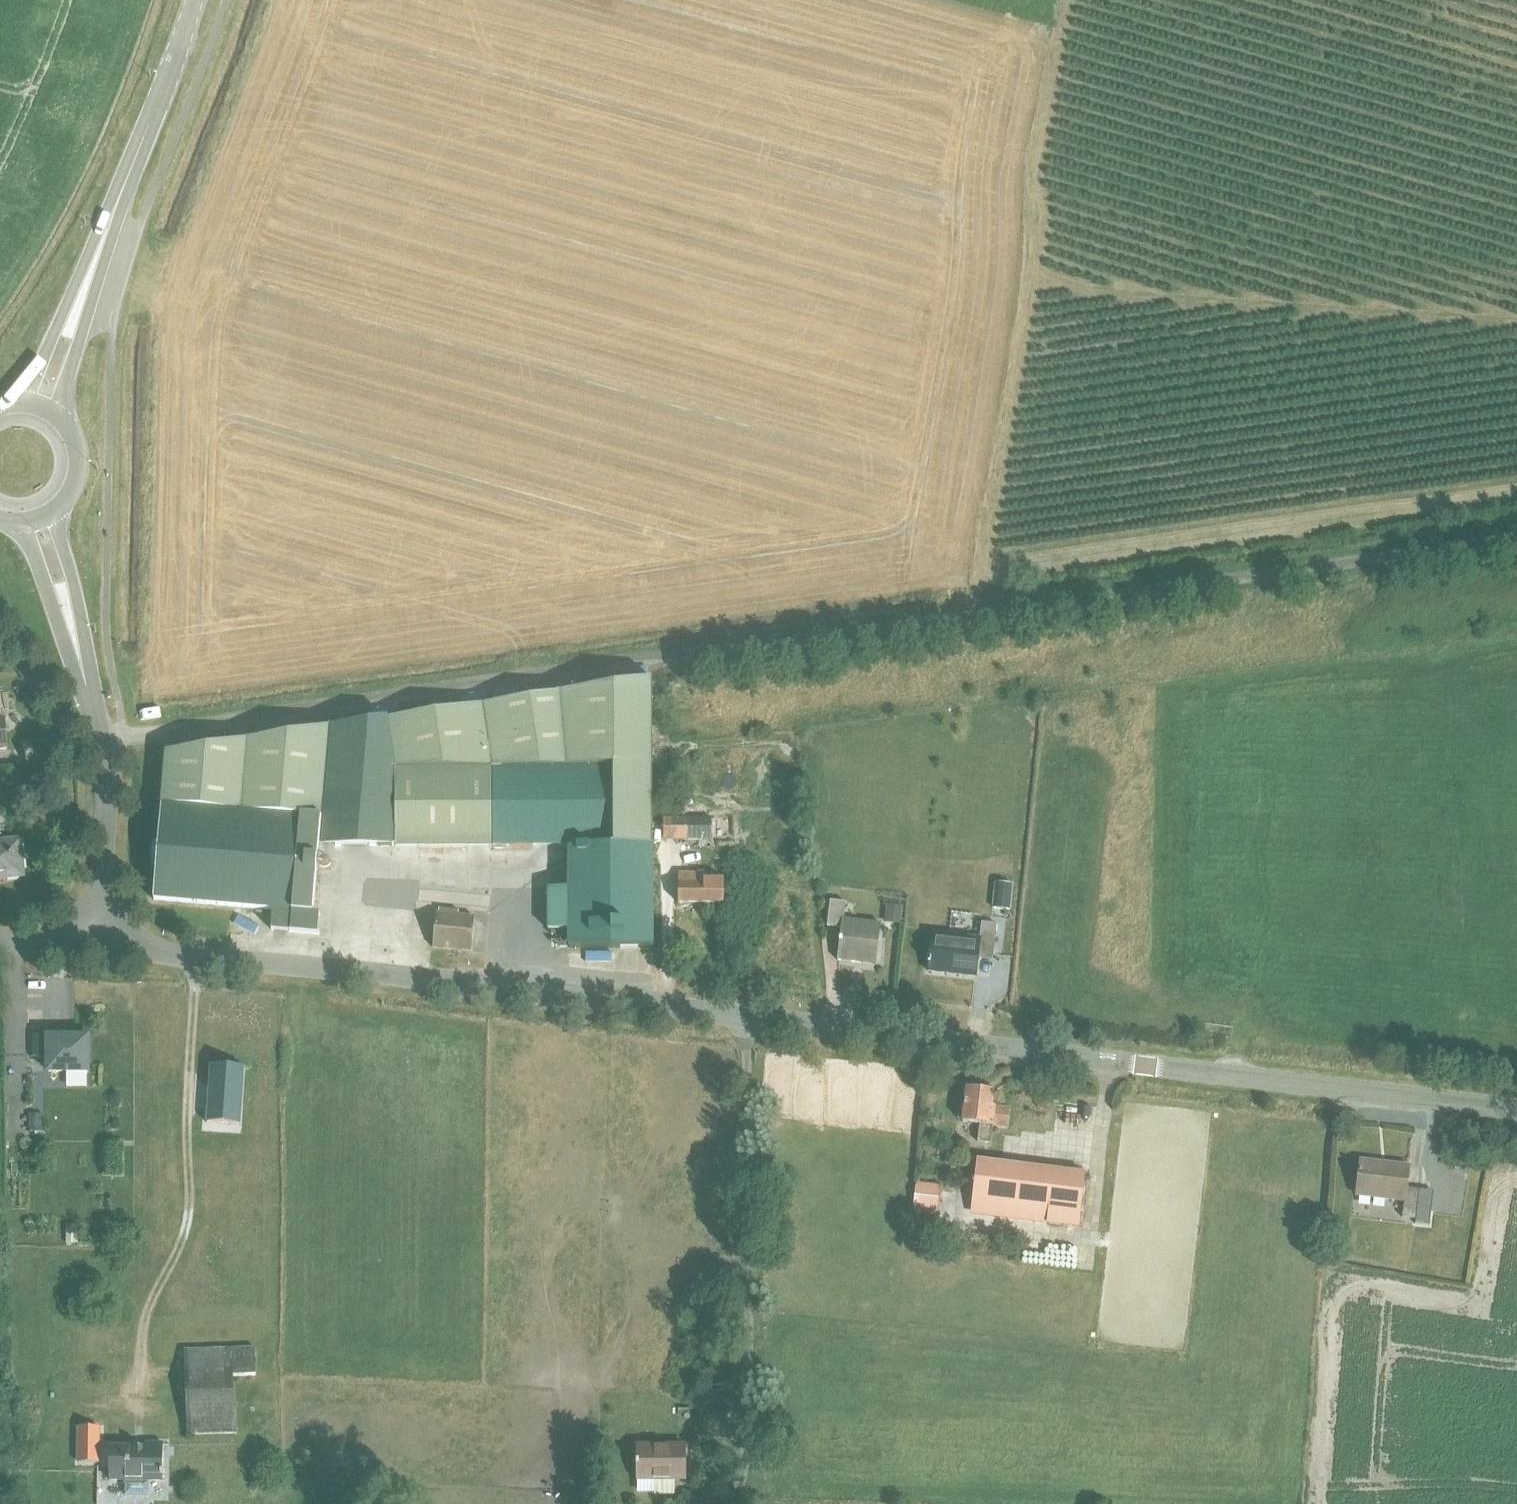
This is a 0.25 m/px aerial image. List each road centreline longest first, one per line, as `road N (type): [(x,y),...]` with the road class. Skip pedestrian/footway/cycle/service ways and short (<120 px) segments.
road 1 (tertiary): [(1516,1112),(194,958),(98,934)]
road 2 (track): [(102,742),(1516,538)]
road 3 (secondary): [(61,418),(129,173)]
road 4 (secondary): [(129,173),(22,401)]
road 5 (tertiary): [(98,934),(105,789),(87,686)]
road 6 (secondary): [(195,0),(129,173)]
road 7 (tertiary): [(87,686),(54,512)]
road 8 (tertiary): [(20,523),(87,686)]

